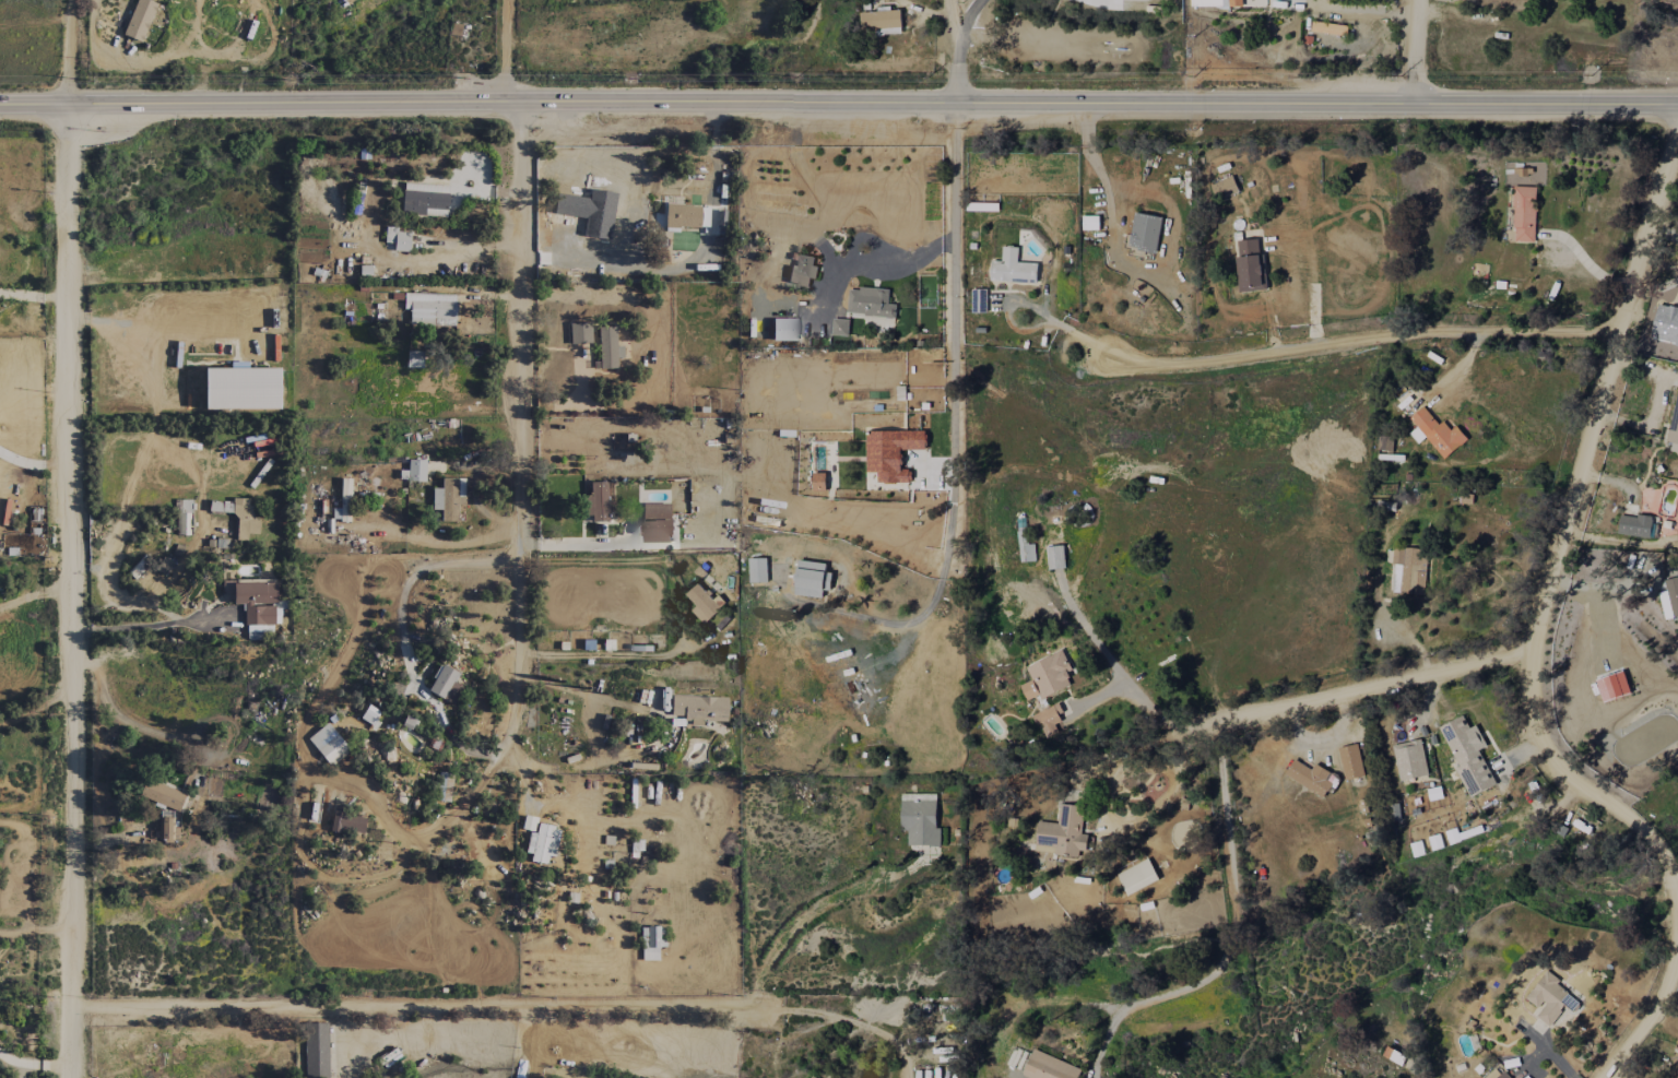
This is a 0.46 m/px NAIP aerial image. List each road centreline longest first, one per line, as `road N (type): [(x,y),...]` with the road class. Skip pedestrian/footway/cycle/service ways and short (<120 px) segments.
road 1 (secondary): [(1677,101),(954,90),(0,98)]
road 2 (residential): [(73,0),(66,1077)]
road 3 (residential): [(1677,115),(1529,683),(1533,714),(1561,773),(1654,837),(1671,864),(1677,896)]
road 4 (residential): [(69,1010),(737,1004)]
road 5 (residential): [(510,747),(519,90)]
road 6 (residential): [(1621,329),(1405,329),(1182,363),(1076,348)]
road 7 (residential): [(1190,726),(1535,649)]
road 8 (residential): [(1564,528),(1347,549)]
road 9 (residential): [(1677,949),(1666,996),(1605,1077)]

